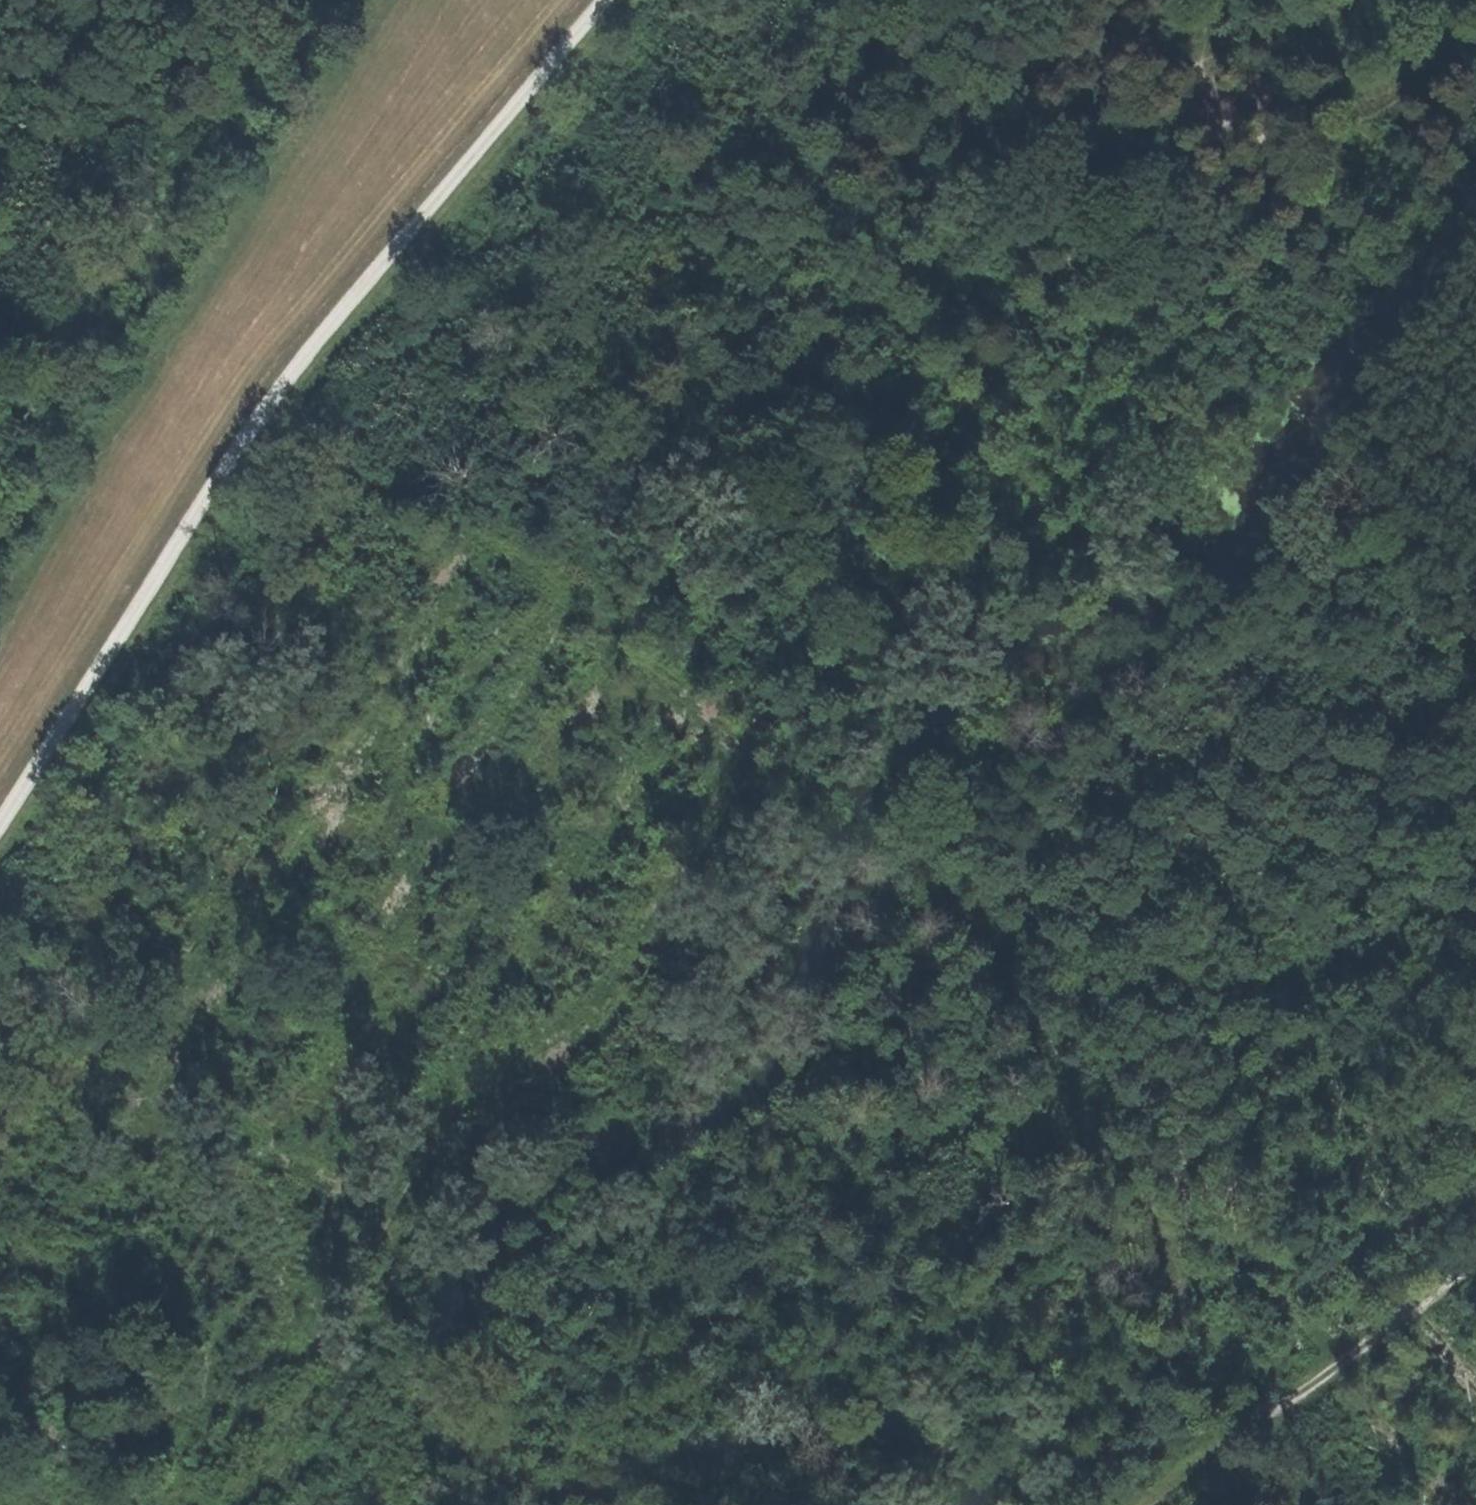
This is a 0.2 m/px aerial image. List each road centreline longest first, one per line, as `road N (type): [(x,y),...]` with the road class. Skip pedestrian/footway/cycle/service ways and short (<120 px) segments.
road 1 (track): [(0,815),(219,477),(333,320),(607,0)]
road 2 (track): [(1475,1255),(1206,1468),(1146,1504)]

